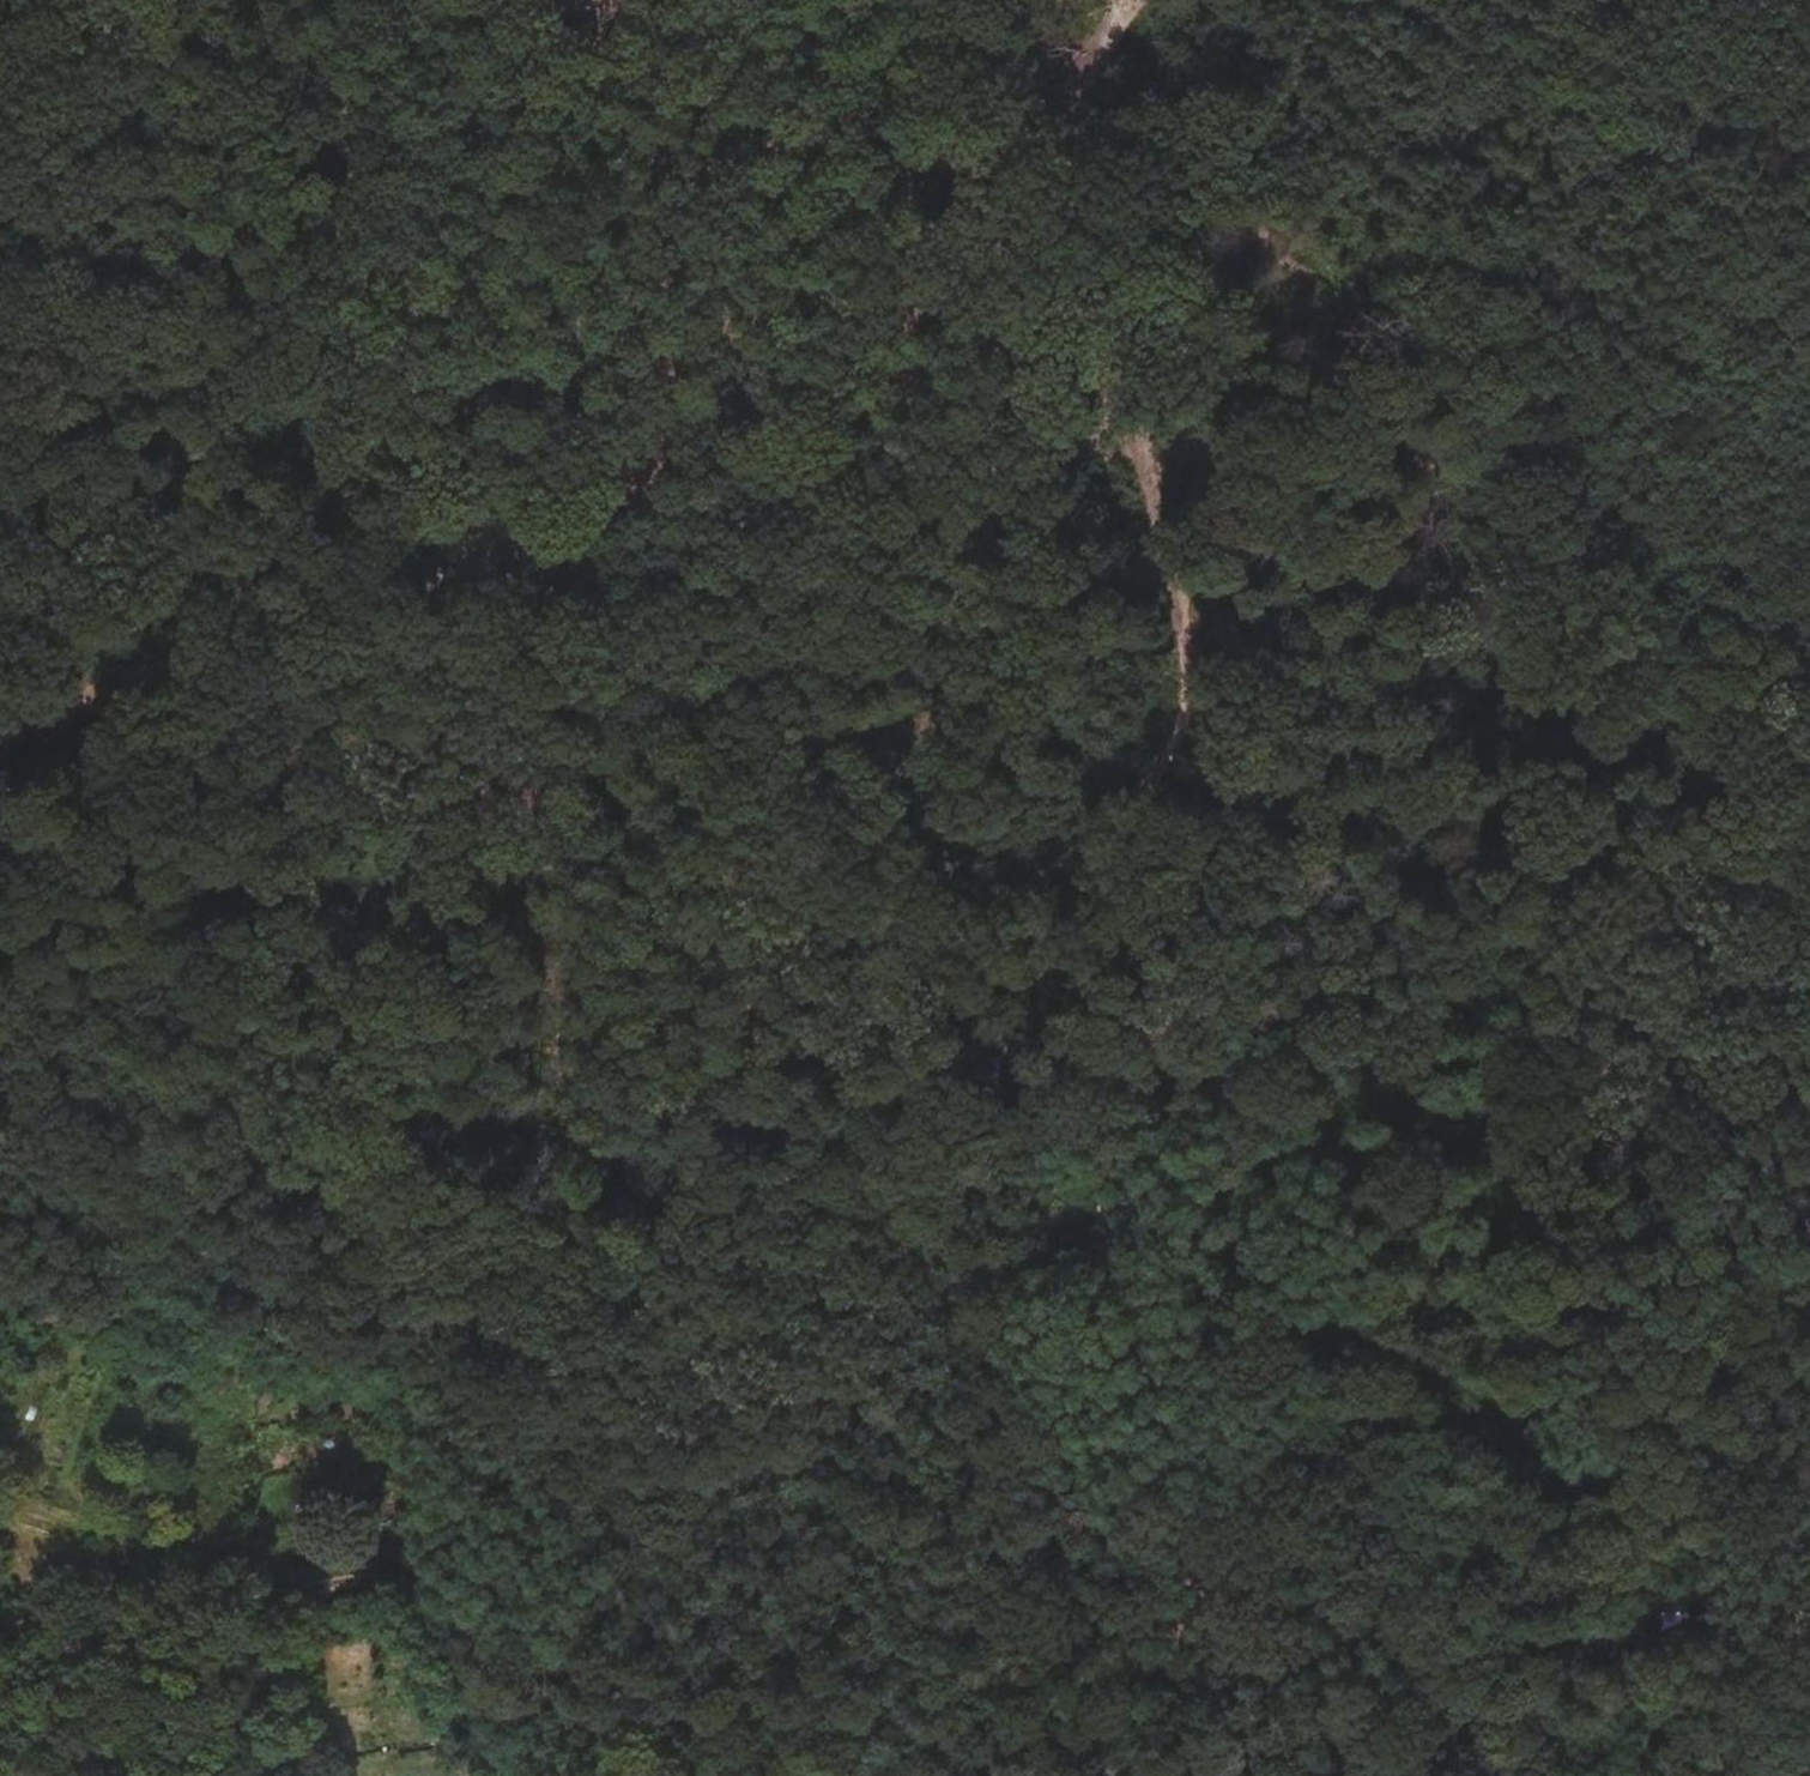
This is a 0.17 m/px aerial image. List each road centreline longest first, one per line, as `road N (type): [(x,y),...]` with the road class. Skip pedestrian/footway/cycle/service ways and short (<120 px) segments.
road 1 (track): [(0,732),(380,583),(499,548),(686,708),(795,837),(930,947),(1161,789),(1193,658),(1171,515),(1065,101),(1126,0)]
road 2 (track): [(0,1627),(406,1581),(461,1620),(525,1775)]
road 3 (track): [(1065,101),(958,52),(896,0)]

